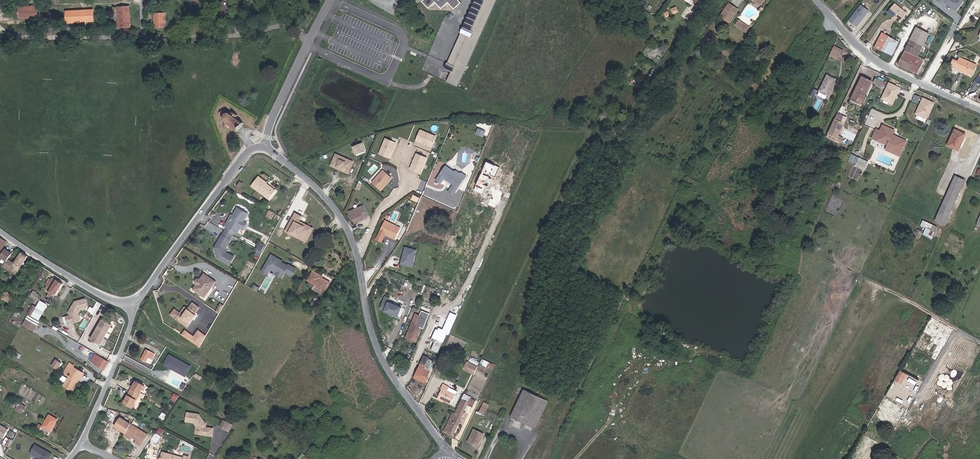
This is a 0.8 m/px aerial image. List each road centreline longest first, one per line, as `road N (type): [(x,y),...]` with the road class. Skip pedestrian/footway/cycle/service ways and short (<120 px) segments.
road 1 (residential): [(265,147),(334,206),(352,237),(380,359),(447,449)]
road 2 (residential): [(816,0),(882,64),(979,110)]
road 3 (residential): [(244,156),(132,301)]
road 4 (residential): [(330,0),(265,147)]
road 5 (residential): [(132,301),(130,325),(81,443)]
road 6 (residential): [(132,301),(106,298),(0,231)]

